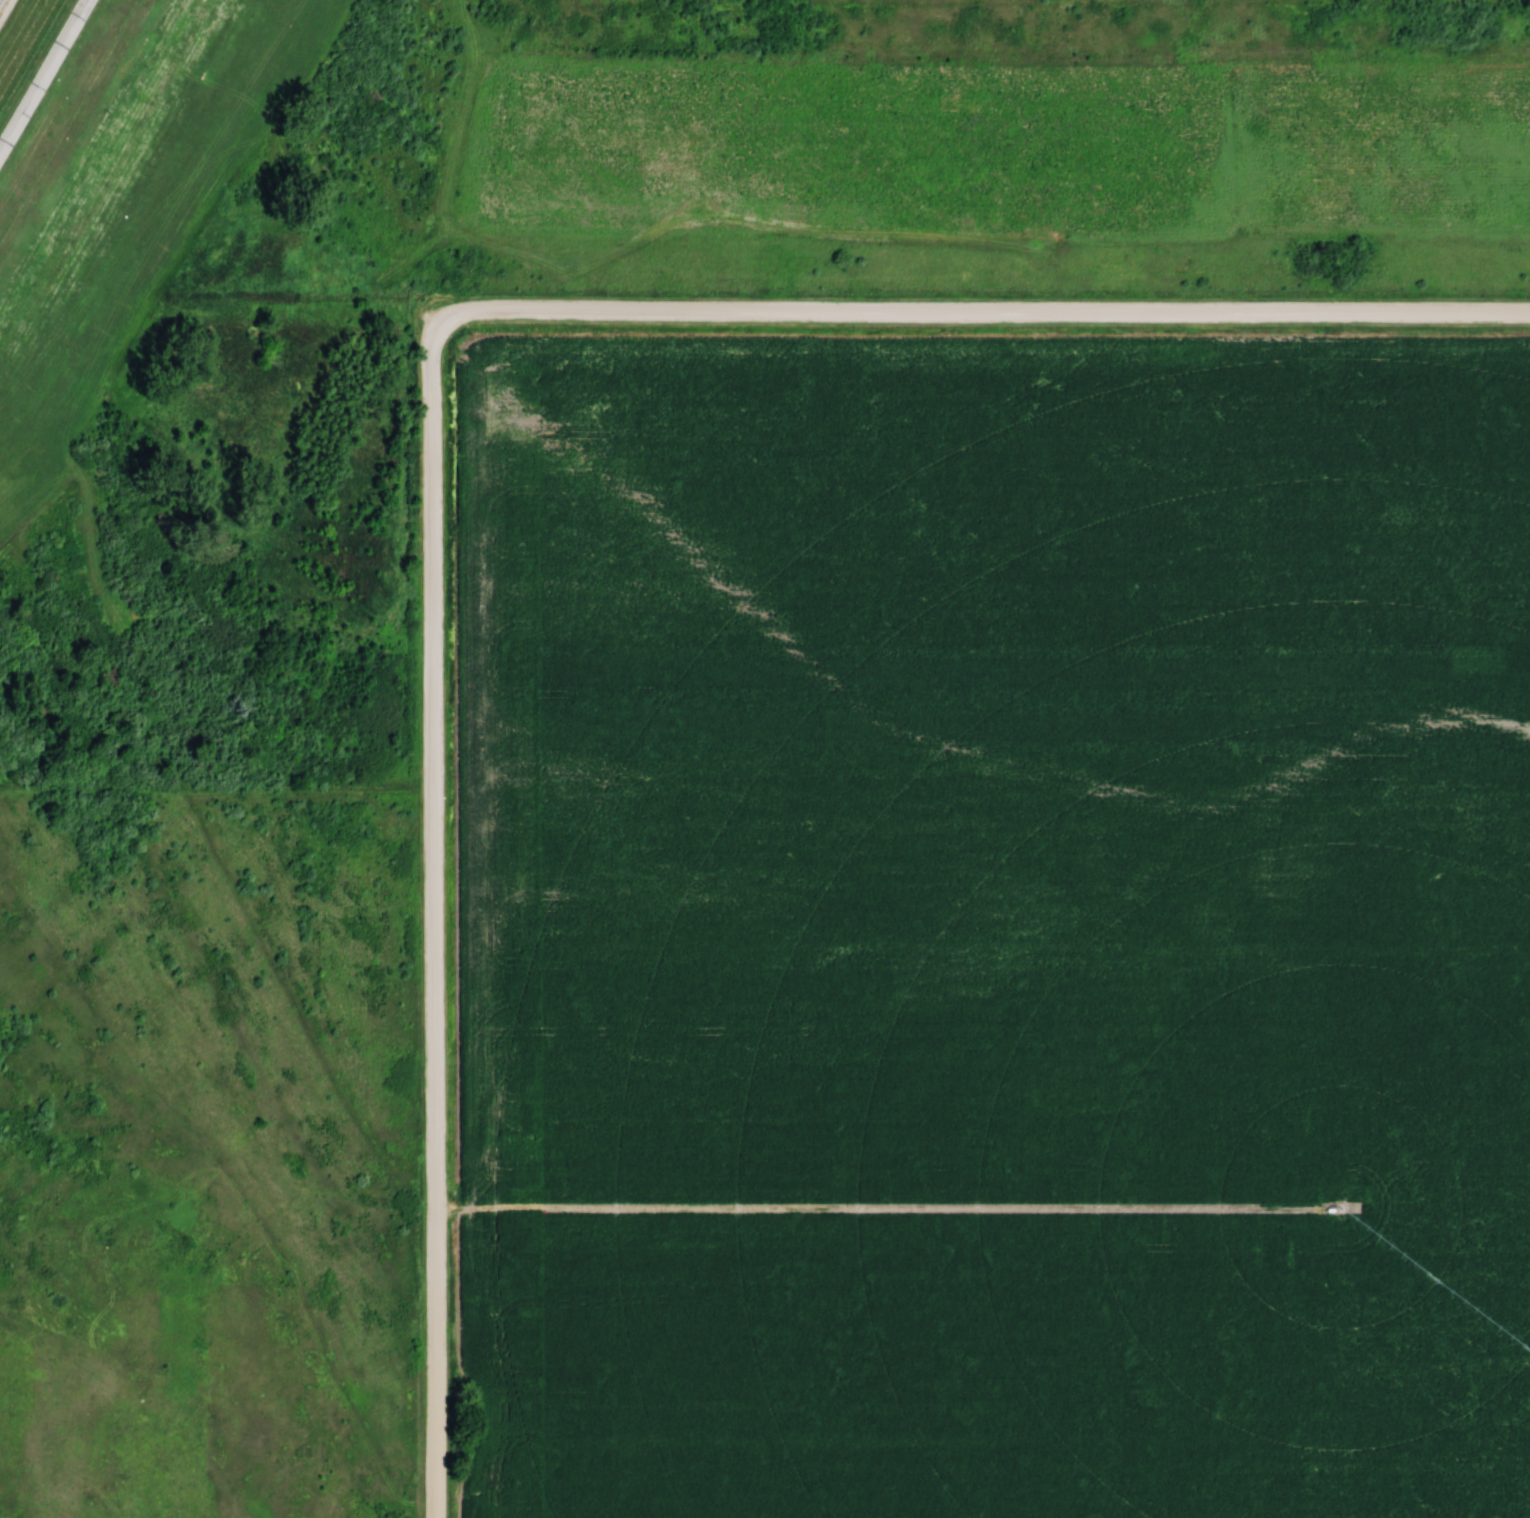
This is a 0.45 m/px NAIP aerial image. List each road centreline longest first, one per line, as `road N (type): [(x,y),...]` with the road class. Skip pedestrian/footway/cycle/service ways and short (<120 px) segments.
road 1 (residential): [(432,1517),(431,313)]
road 2 (residential): [(431,313),(1529,312)]
road 3 (tertiary): [(0,152),(88,0)]

